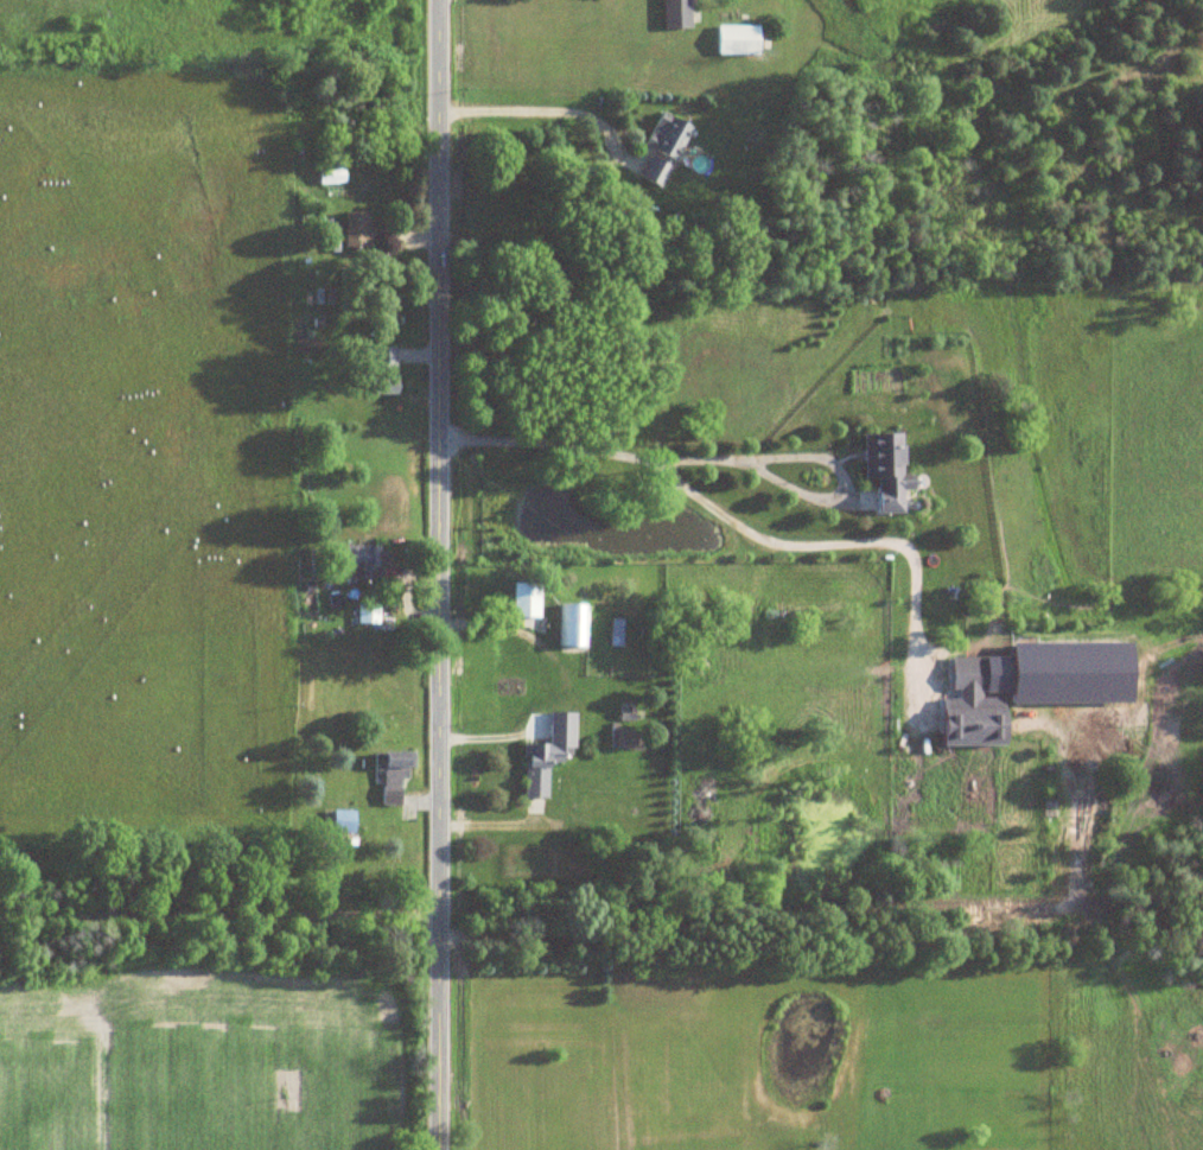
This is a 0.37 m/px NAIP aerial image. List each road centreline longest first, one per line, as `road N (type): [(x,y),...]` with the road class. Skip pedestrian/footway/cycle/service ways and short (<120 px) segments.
road 1 (tertiary): [(438,1149),(438,0)]

